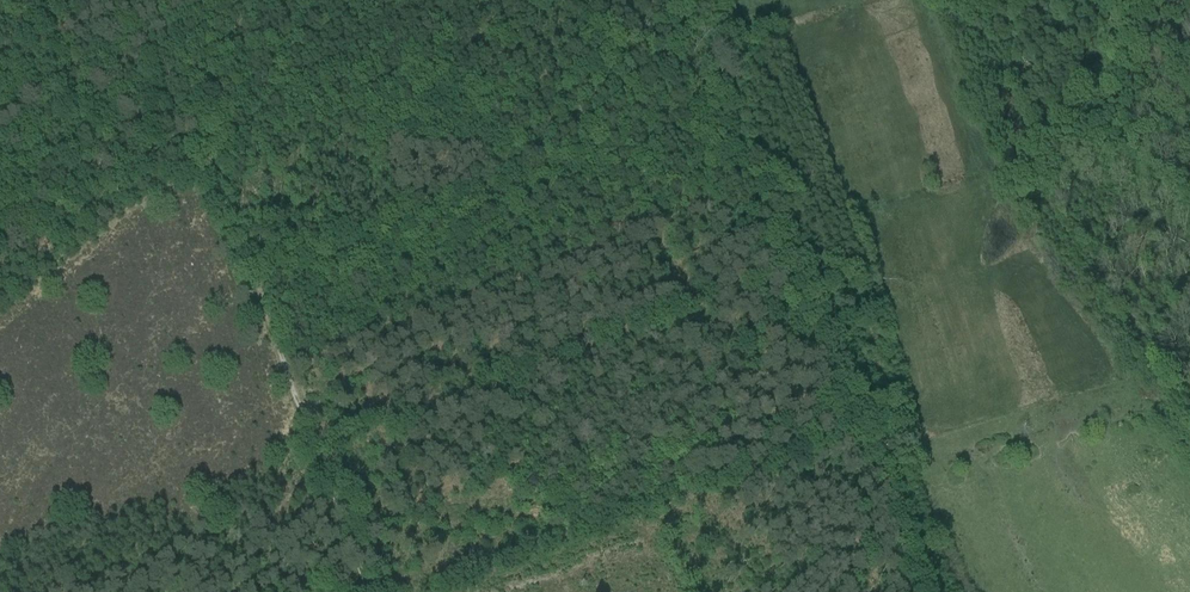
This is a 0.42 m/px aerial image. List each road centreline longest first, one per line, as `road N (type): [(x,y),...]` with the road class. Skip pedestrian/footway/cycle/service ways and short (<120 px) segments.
road 1 (track): [(151,0),(374,591)]
road 2 (track): [(270,317),(648,172)]

